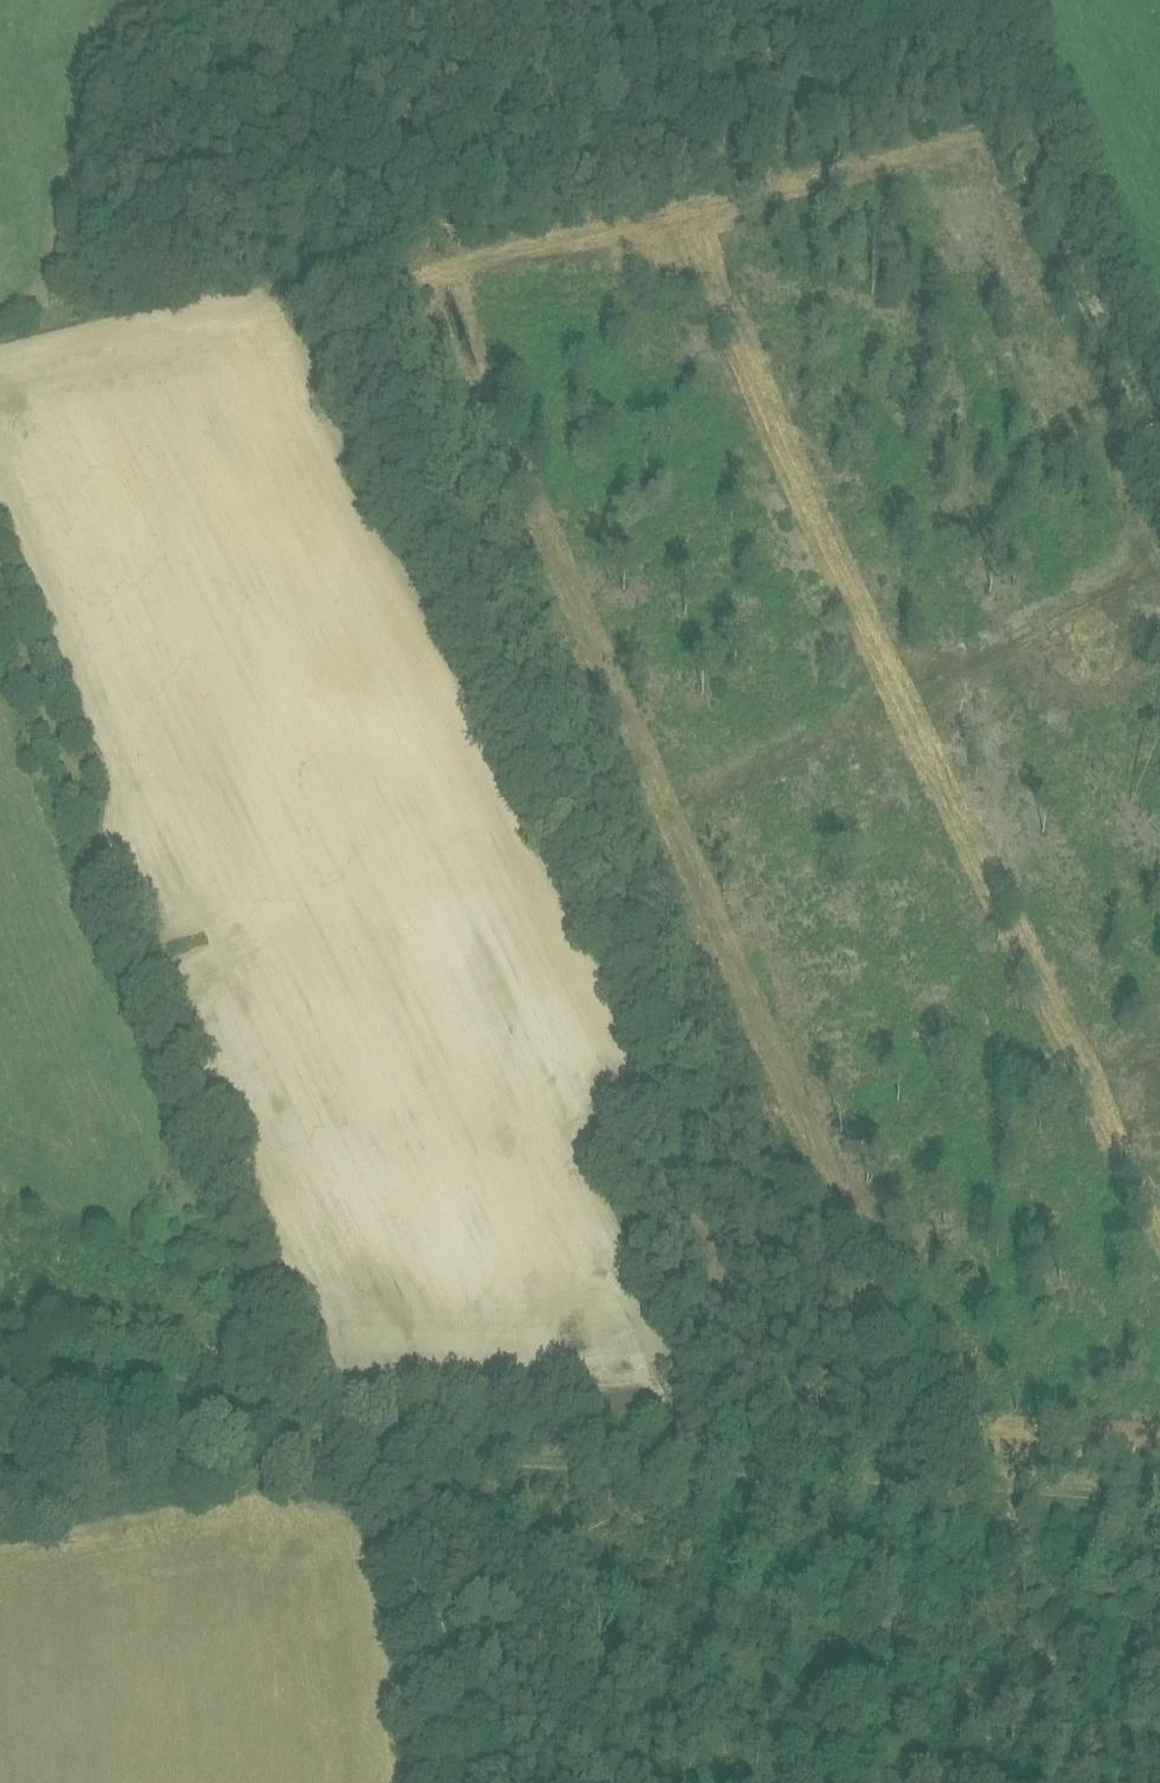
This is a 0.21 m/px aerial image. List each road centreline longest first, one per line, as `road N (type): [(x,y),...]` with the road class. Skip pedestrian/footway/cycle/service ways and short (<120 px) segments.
road 1 (track): [(122,1357),(371,1444),(816,1482),(1159,1495)]
road 2 (track): [(1031,980),(1159,1265)]

